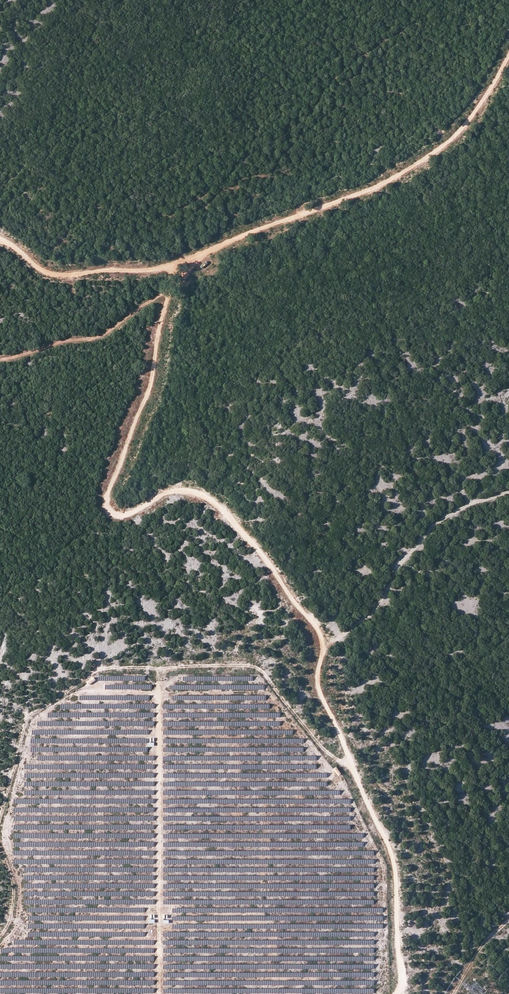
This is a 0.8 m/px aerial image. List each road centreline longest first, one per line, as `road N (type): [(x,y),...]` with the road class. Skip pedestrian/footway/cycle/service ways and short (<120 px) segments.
road 1 (track): [(195,258),(169,291),(151,386),(108,509),(134,513),(173,490),(209,498),(317,628),(319,691),(395,864),(401,993)]
road 2 (track): [(508,59),(460,133),(430,158),(374,191),(195,258)]
road 3 (track): [(322,647),(384,602),(403,563),(453,512),(508,491)]
road 4 (track): [(195,258),(139,271),(48,274),(0,239)]
road 5 (track): [(0,361),(101,336),(169,291)]

